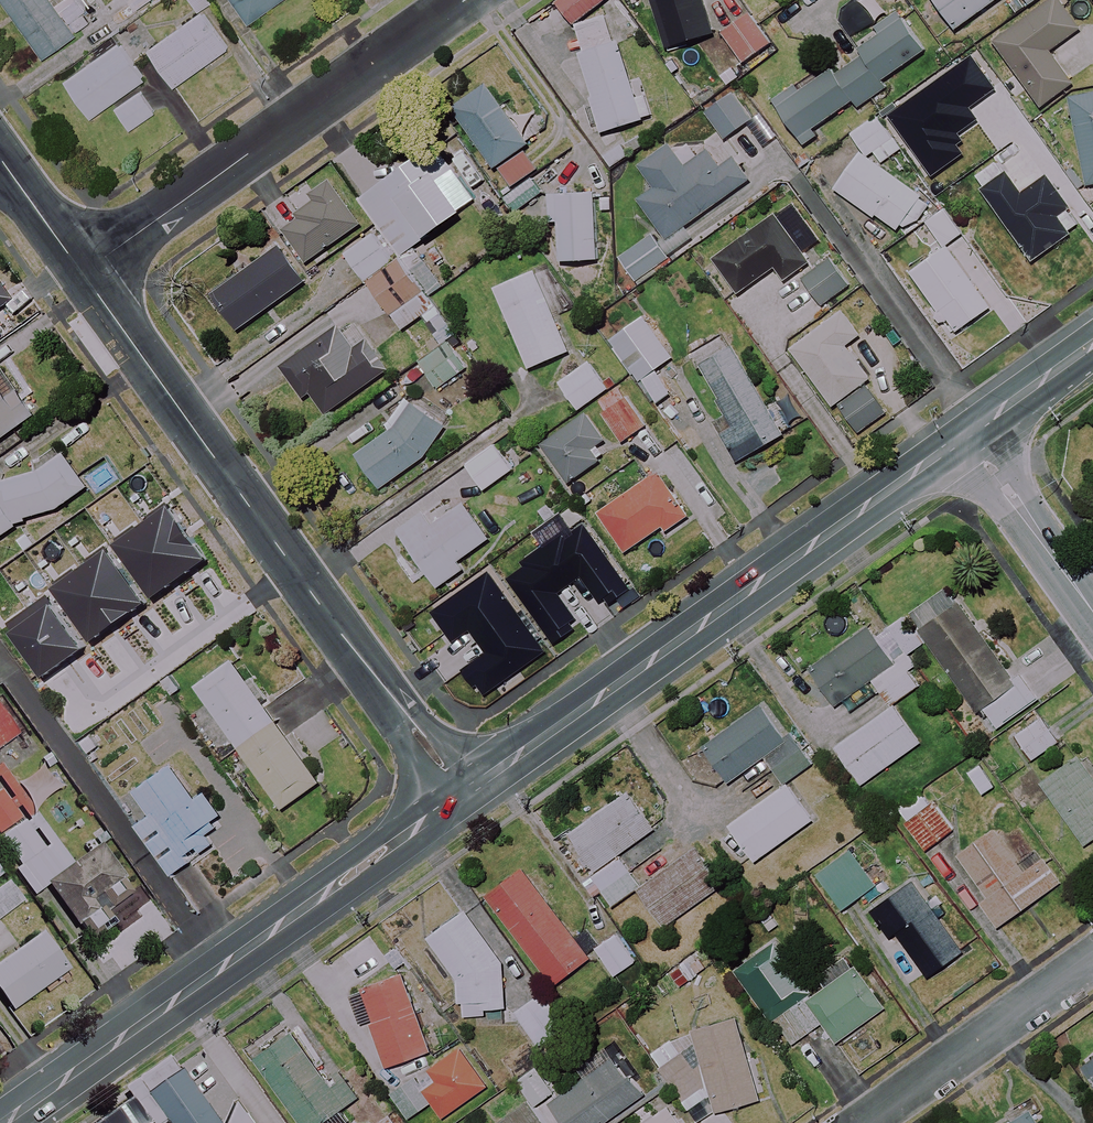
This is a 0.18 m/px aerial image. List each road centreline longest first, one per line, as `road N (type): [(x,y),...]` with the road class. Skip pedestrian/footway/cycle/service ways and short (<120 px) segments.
road 1 (residential): [(465,796),(84,273)]
road 2 (tertiary): [(465,796),(968,434)]
road 3 (tertiary): [(4,1122),(465,796)]
road 4 (residential): [(465,0),(84,273)]
road 5 (residential): [(1092,958),(861,1122)]
road 6 (residential): [(1092,614),(968,434)]
road 7 (tertiary): [(968,434),(1092,345)]
road 8 (residential): [(84,273),(0,159)]

